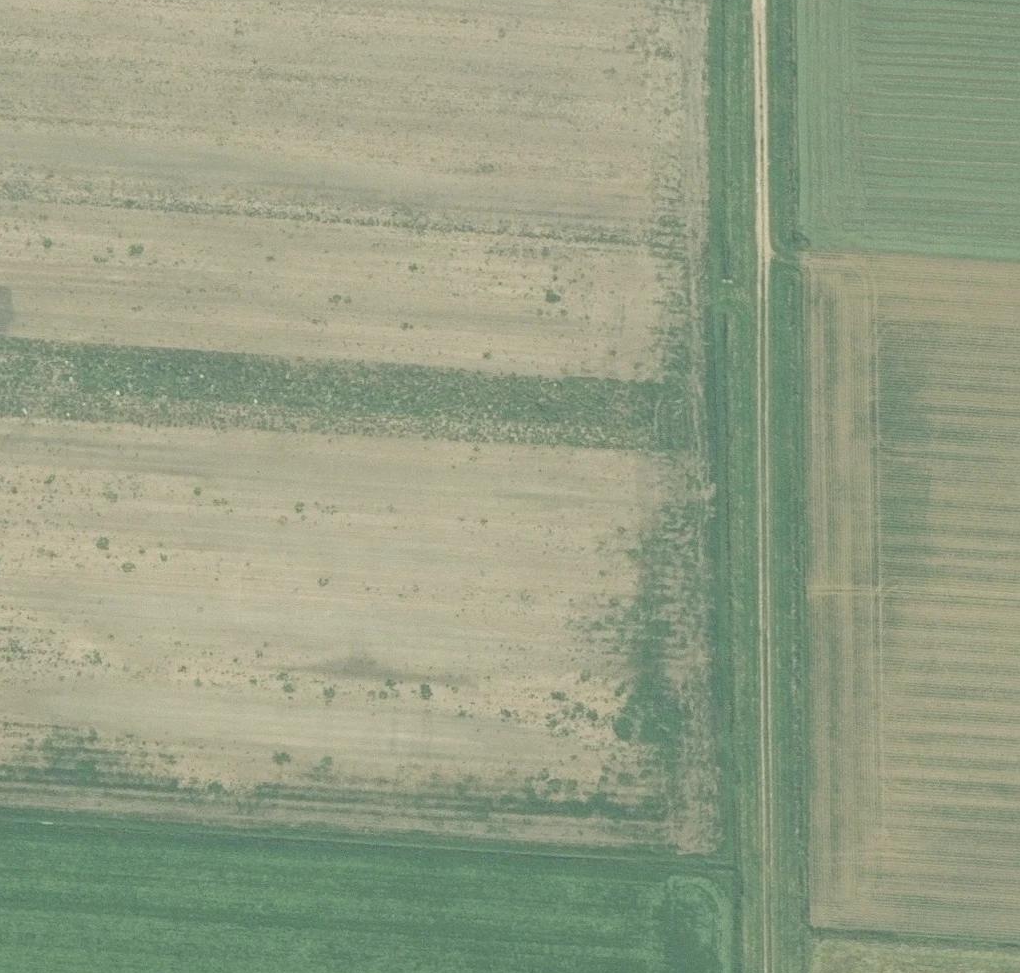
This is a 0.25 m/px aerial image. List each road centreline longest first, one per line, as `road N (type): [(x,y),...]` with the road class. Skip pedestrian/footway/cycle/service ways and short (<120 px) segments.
road 1 (track): [(757,0),(766,972)]

